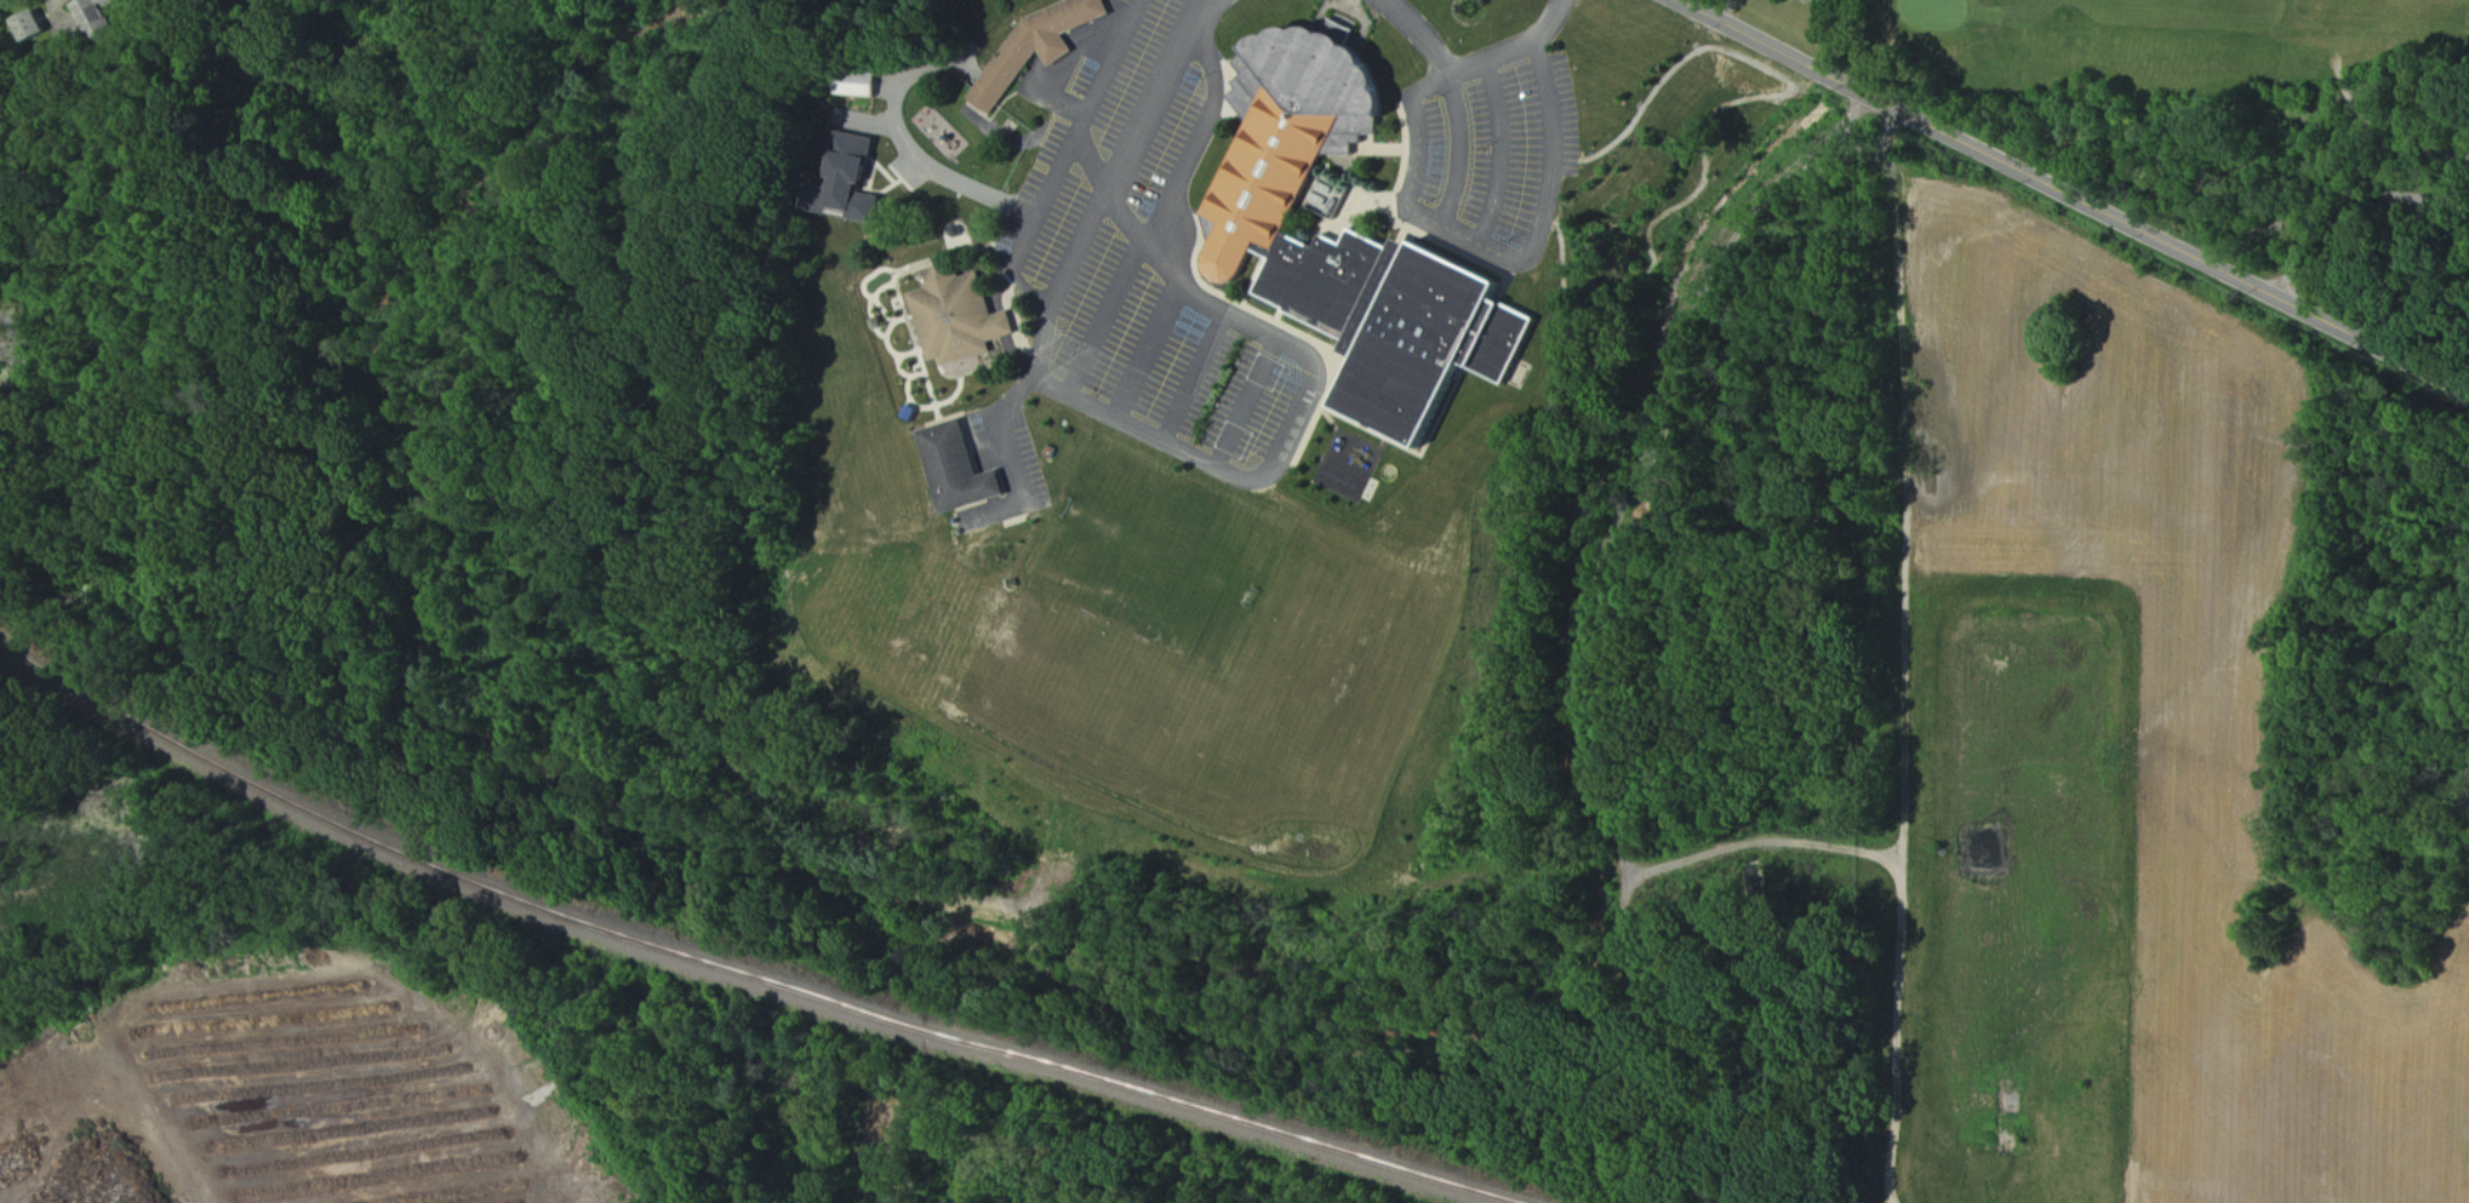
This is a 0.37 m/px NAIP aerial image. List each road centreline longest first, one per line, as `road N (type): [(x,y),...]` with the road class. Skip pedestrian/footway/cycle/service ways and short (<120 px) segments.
road 1 (residential): [(1678,0),(2468,387)]

